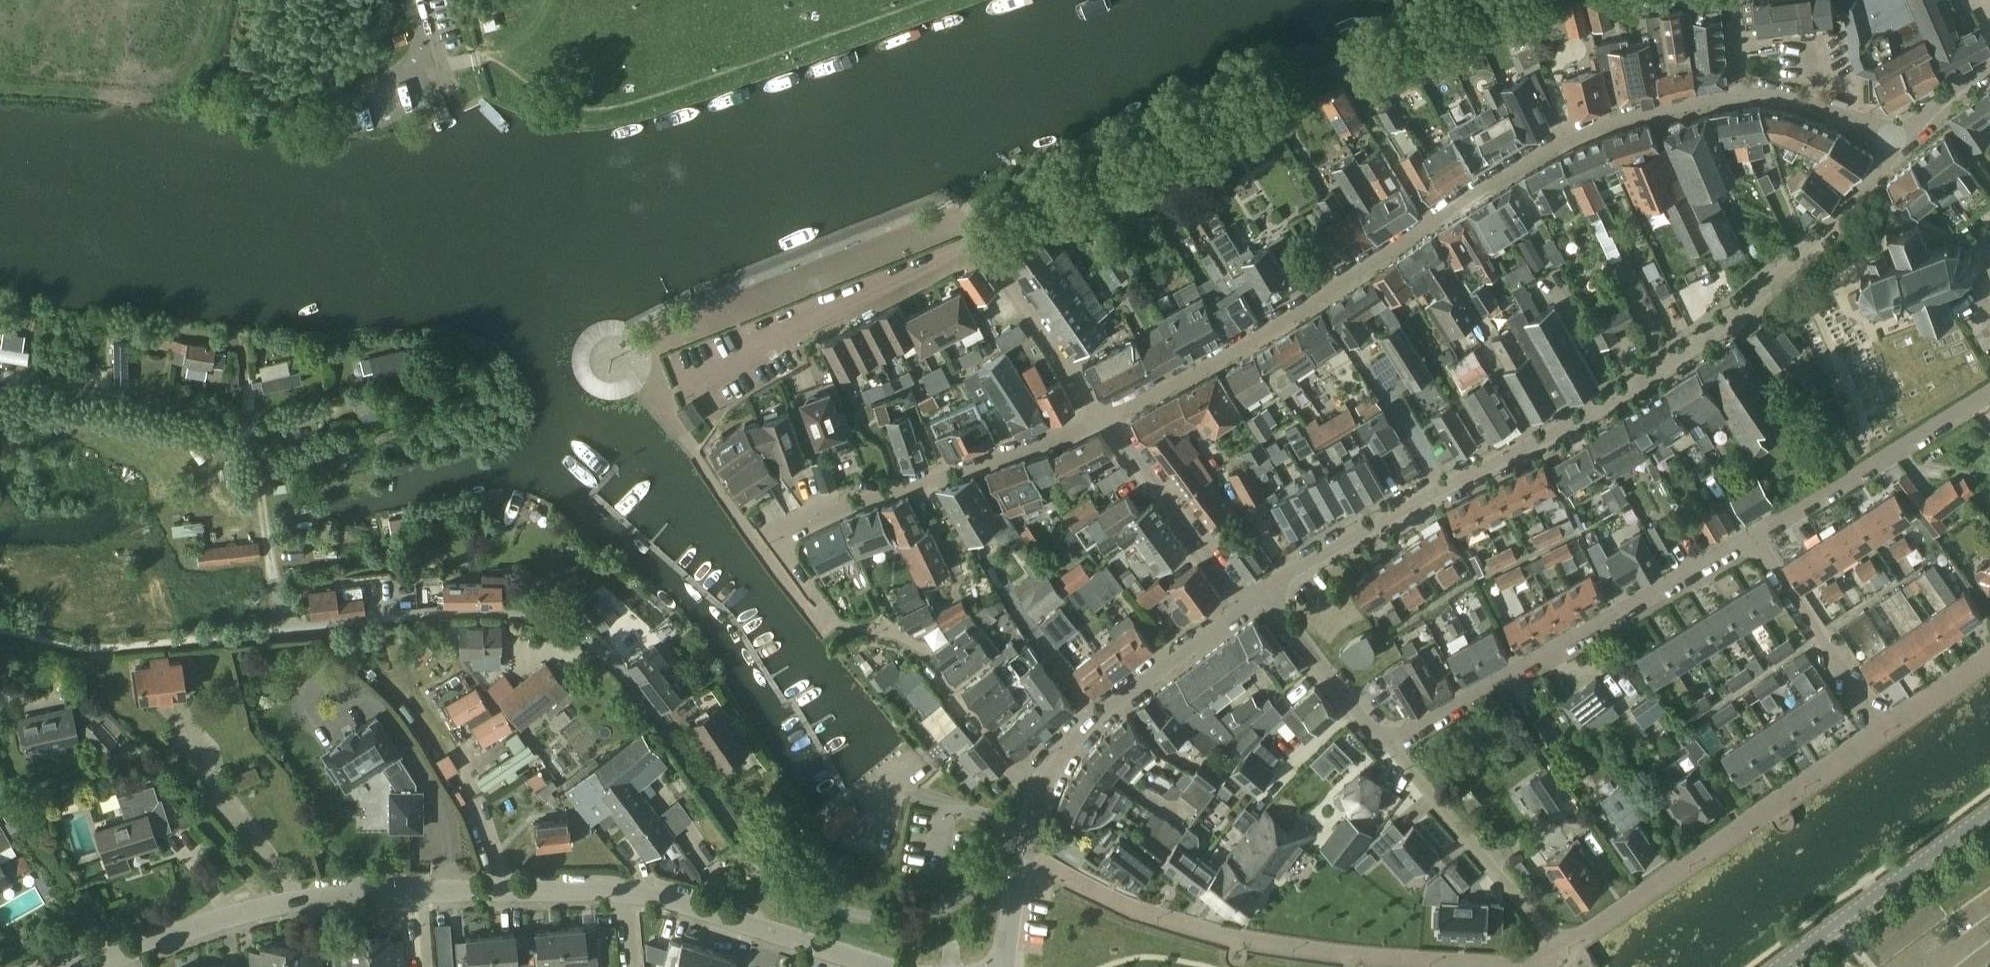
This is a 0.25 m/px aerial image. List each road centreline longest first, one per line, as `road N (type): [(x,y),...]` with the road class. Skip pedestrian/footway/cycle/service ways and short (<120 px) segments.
road 1 (unclassified): [(1267,591),(1686,354),(1862,192),(1901,141)]
road 2 (residential): [(817,596),(776,539),(833,509),(1109,418)]
road 3 (residential): [(1384,742),(1754,537)]
road 4 (residential): [(1434,222),(1210,369),(1109,418)]
road 5 (residential): [(636,354),(962,224),(972,243)]
road 6 (residential): [(1741,97),(1584,133),(1434,222)]
road 7 (residential): [(676,389),(972,243)]
road 8 (unclassified): [(422,891),(343,895),(274,910),(118,959)]
road 9 (residential): [(1754,537),(1989,390)]
road 10 (unclassified): [(1044,790),(1088,724),(1245,607)]
road 11 (residential): [(1564,947),(1384,742)]
road 12 (unclassified): [(879,966),(683,901),(628,891)]
road 13 (tertiary): [(1779,966),(1989,813)]
road 14 (residential): [(869,630),(925,654),(1029,784),(1044,790)]
road 15 (residential): [(1109,418),(1245,607)]
road 16 (residential): [(1880,727),(1754,537)]
road 17 (residential): [(972,243),(988,247),(1109,418)]
road 18 (unclassified): [(628,891),(422,891)]
road 19 (residential): [(1384,742),(1267,591)]
road 20 (residential): [(1434,222),(1338,65)]
road 21 (residential): [(1901,141),(1793,97),(1741,97)]
road 22 (unclassified): [(1003,966),(1030,830)]
road 23 (unclassified): [(451,120),(427,65),(414,0)]

